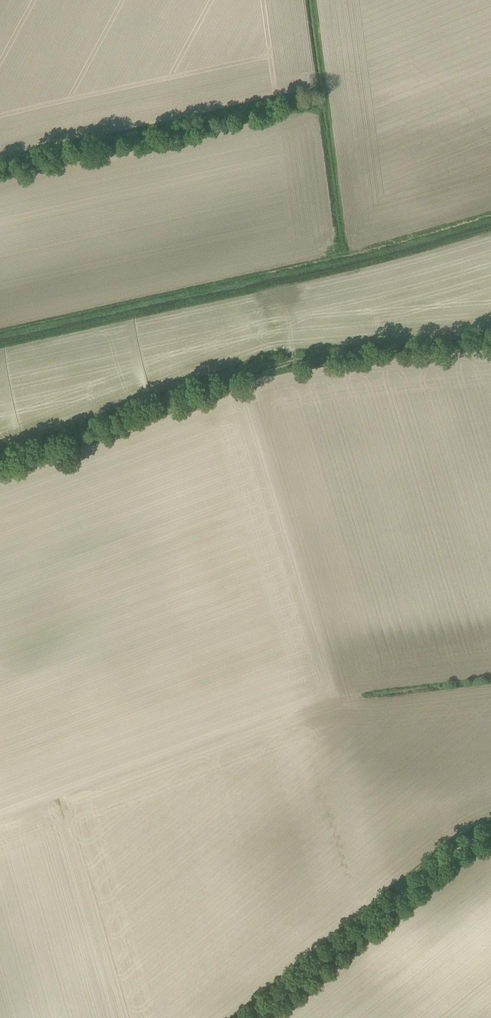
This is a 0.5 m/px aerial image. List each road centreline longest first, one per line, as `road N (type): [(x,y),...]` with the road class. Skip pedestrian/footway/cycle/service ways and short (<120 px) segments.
road 1 (track): [(490,342),(287,363),(0,464)]
road 2 (track): [(0,158),(298,89)]
road 3 (unclassified): [(253,1017),(490,836)]

